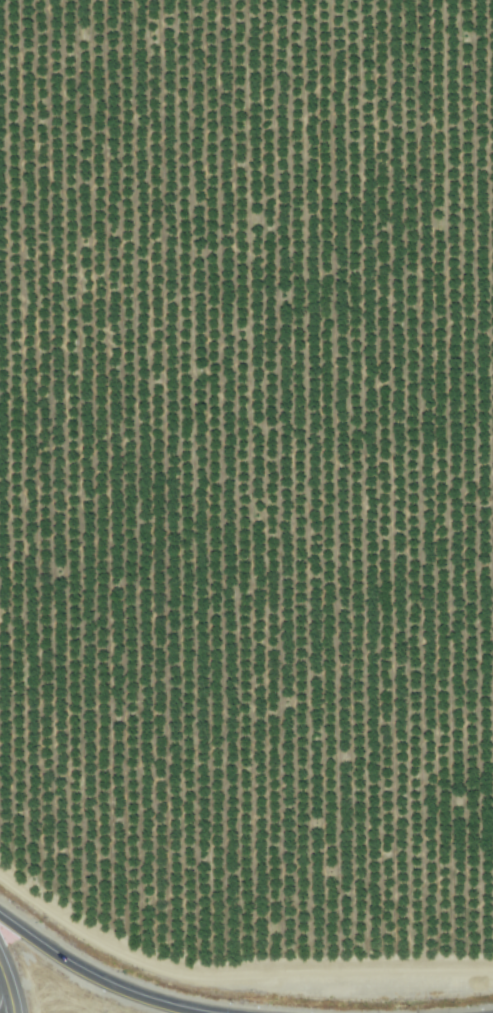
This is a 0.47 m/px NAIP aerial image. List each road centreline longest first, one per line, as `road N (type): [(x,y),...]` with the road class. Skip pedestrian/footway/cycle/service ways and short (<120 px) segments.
road 1 (primary): [(209,1012),(161,1004),(76,968),(0,919)]

